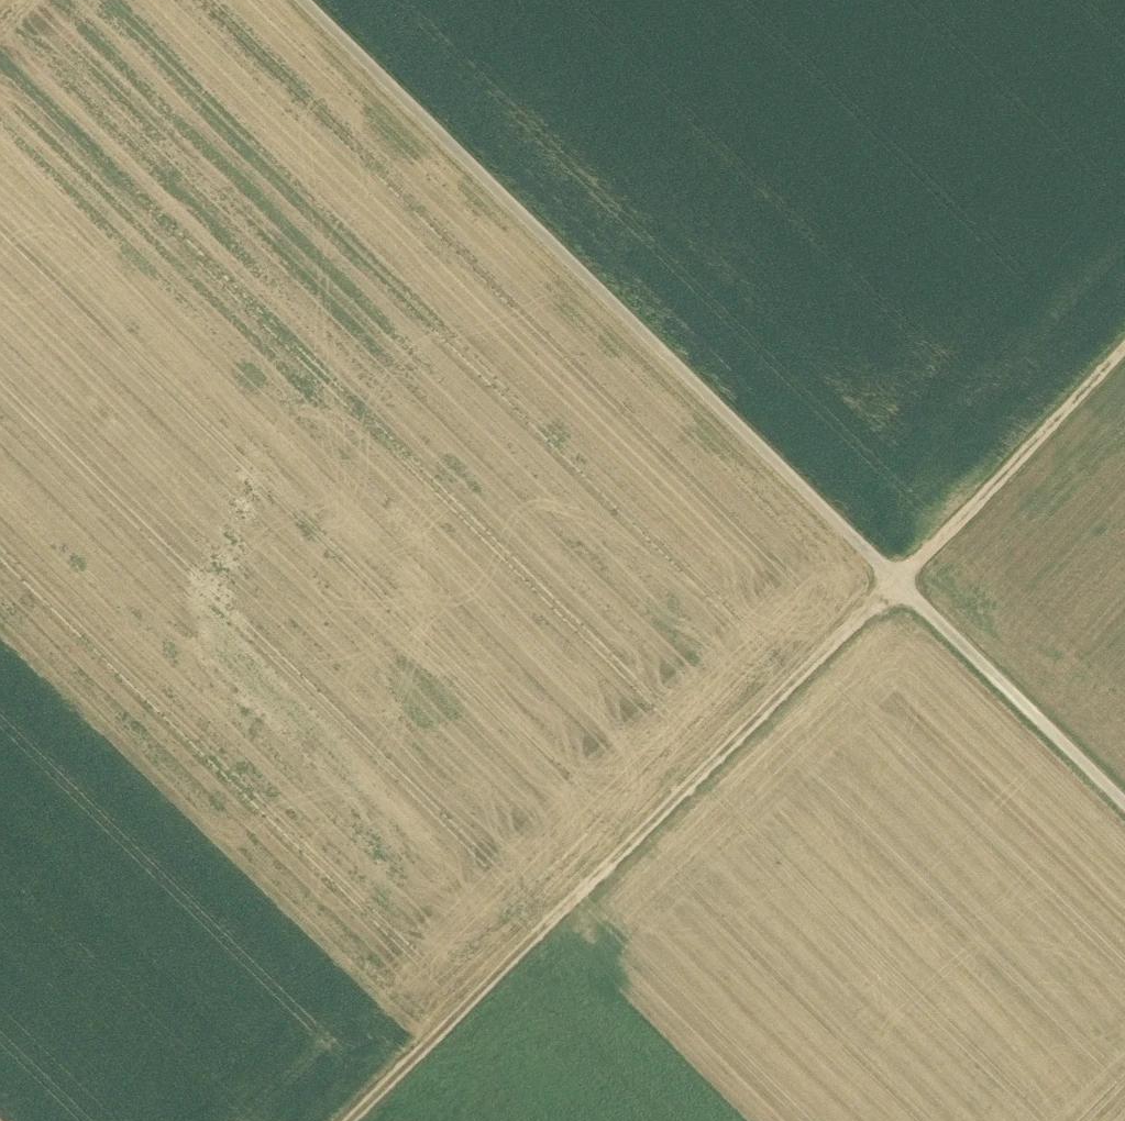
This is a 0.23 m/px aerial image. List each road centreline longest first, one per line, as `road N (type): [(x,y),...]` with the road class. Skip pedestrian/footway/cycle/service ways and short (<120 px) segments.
road 1 (track): [(1124,807),(298,0)]
road 2 (track): [(382,1120),(1124,376)]

